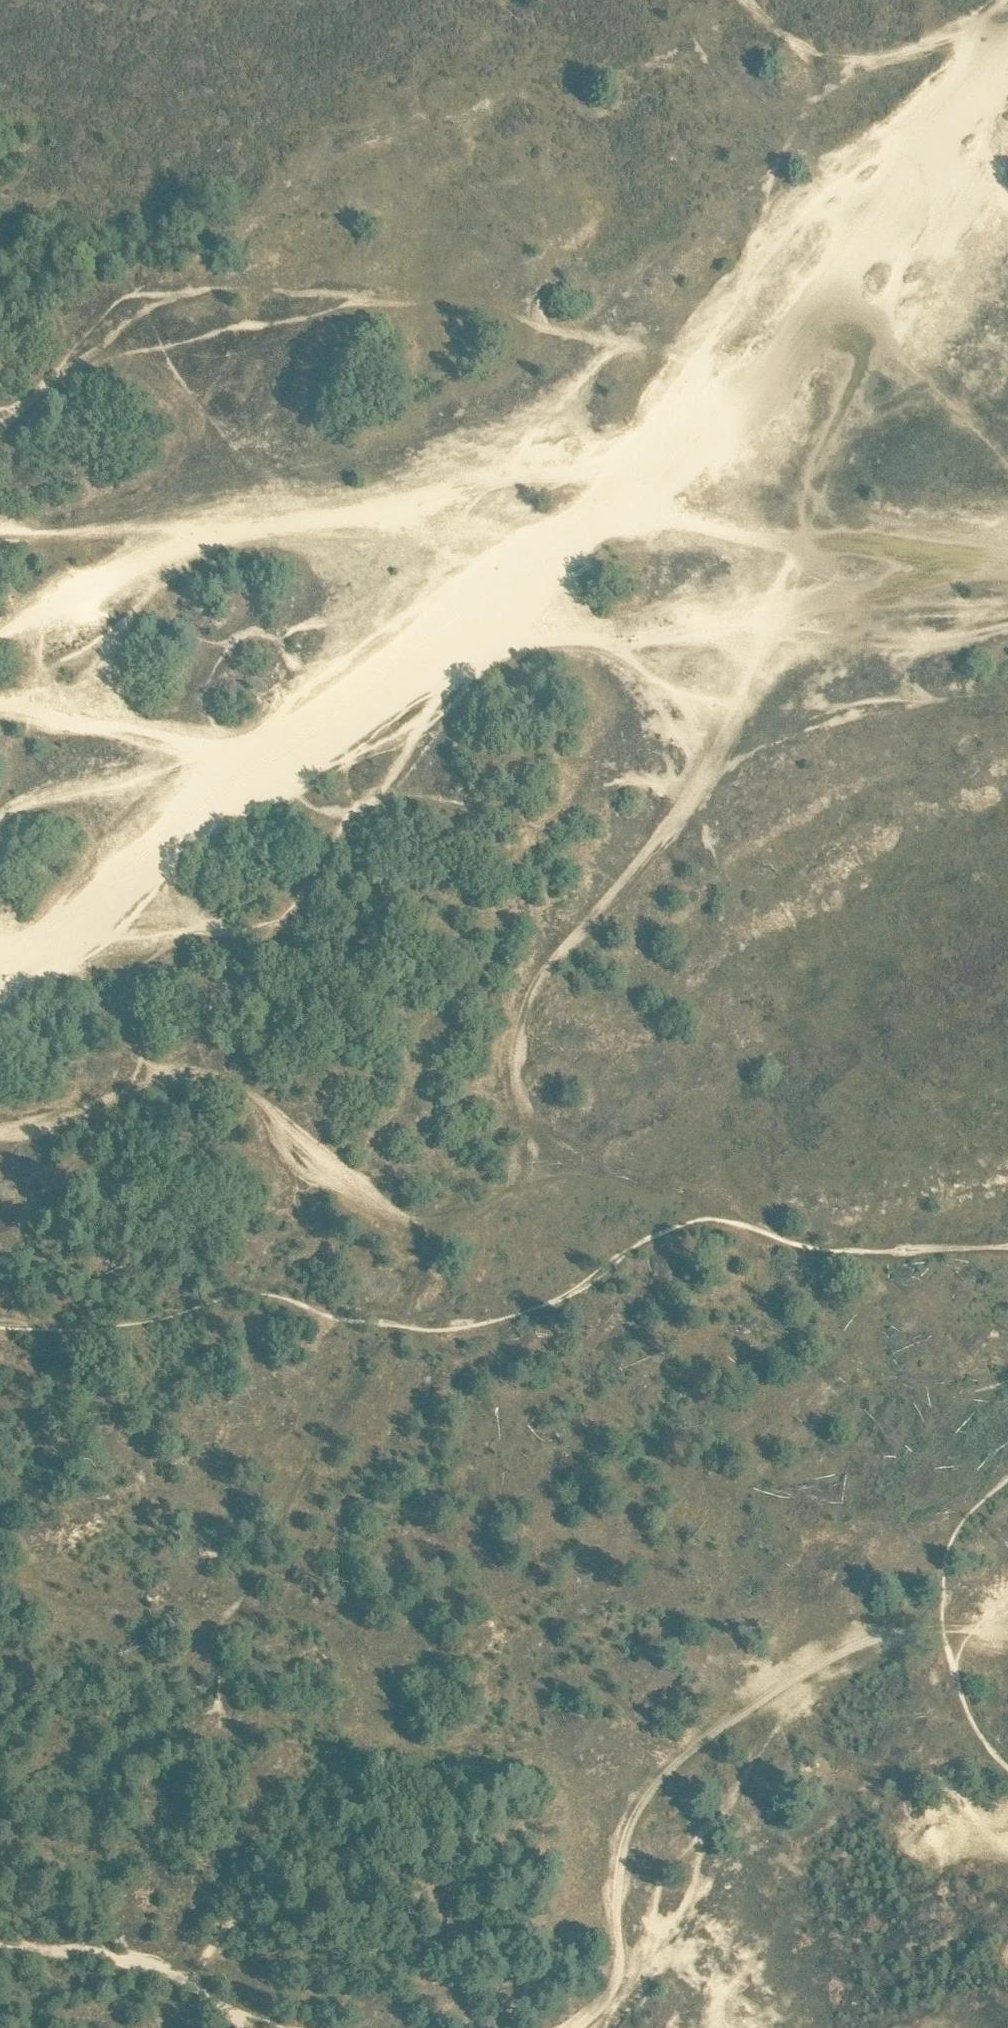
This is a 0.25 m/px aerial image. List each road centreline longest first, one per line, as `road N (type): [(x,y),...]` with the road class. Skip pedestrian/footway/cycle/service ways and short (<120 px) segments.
road 1 (track): [(537,1175),(516,1061),(523,1012),(537,982),(697,790),(801,539)]
road 2 (track): [(1007,44),(936,96),(813,290),(621,516)]
road 3 (track): [(234,794),(621,516)]
road 4 (track): [(621,516),(1007,566)]
road 5 (track): [(0,702),(293,752)]
road 6 (track): [(1007,29),(878,48),(795,37),(756,0)]

